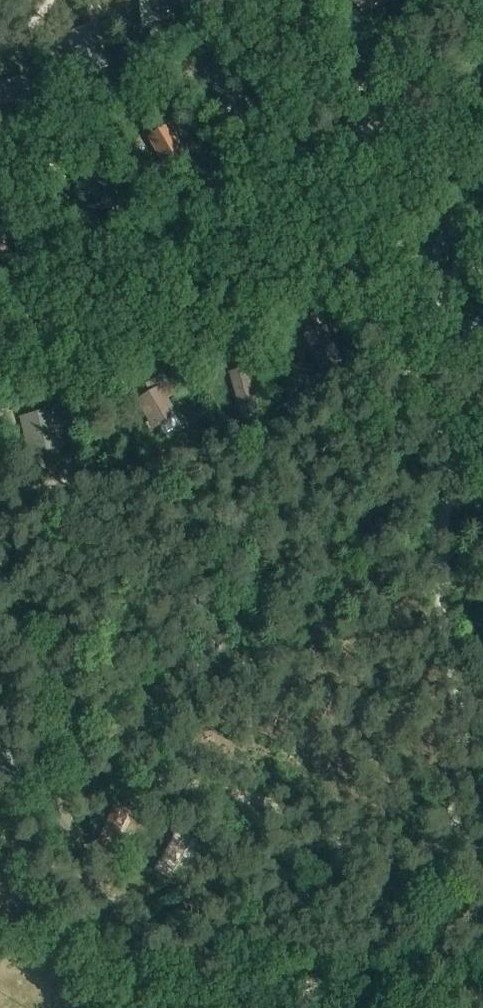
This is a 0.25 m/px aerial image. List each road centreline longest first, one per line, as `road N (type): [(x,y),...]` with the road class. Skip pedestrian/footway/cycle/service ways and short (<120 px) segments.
road 1 (track): [(450,845),(462,716),(442,576),(448,460),(441,429),(354,256),(334,187),(294,101)]
road 2 (track): [(0,580),(33,680),(66,734),(92,754),(381,847),(450,845),(482,855)]
road 3 (track): [(0,352),(140,274),(195,223),(294,101)]
road 4 (track): [(0,497),(239,444),(329,399)]
road 5 (track): [(482,241),(404,354)]

